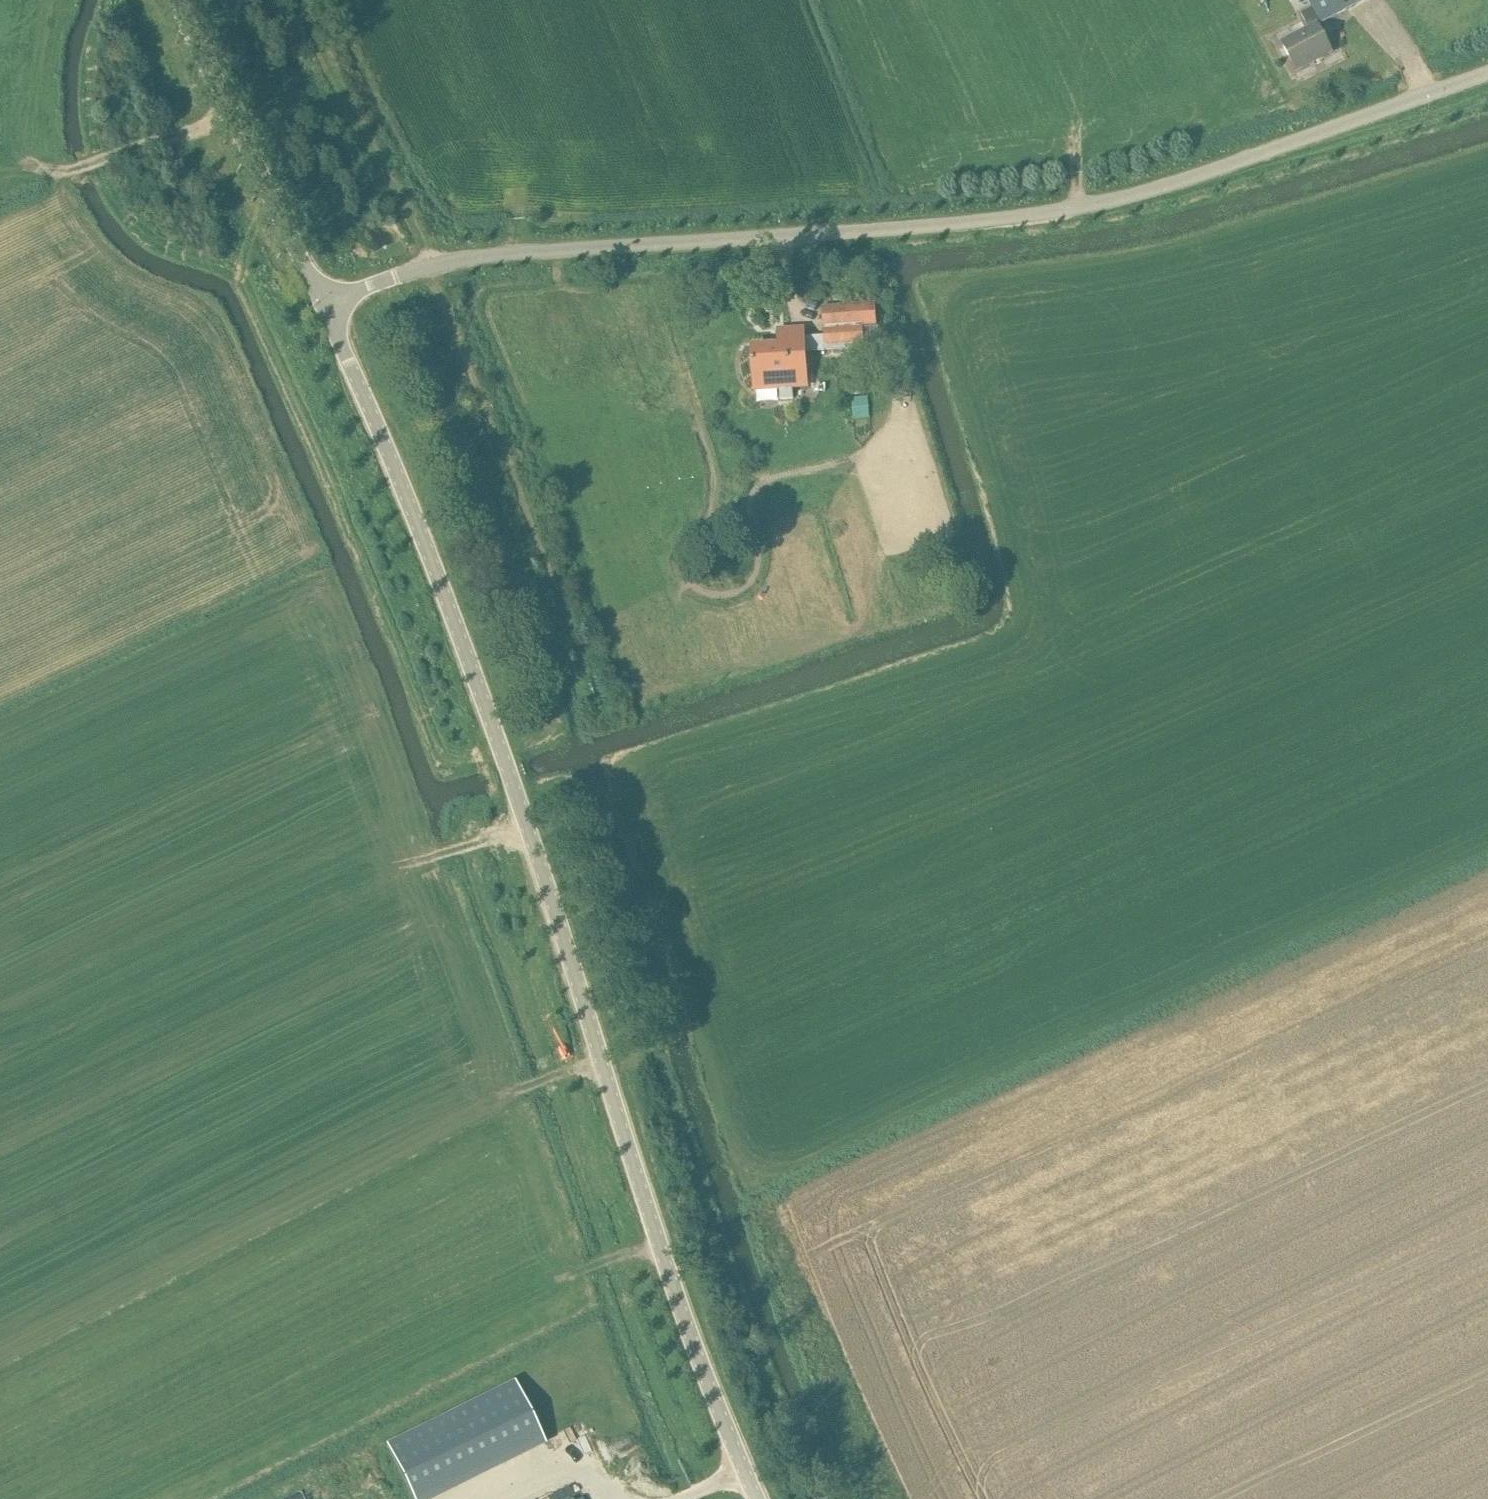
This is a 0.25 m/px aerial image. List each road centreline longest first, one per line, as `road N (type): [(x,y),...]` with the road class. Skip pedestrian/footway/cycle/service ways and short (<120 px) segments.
road 1 (unclassified): [(758,1498),(672,1281),(504,758),(324,306)]
road 2 (unclassified): [(324,306),(418,268),(514,252),(881,231),(1100,207),(1487,77)]
road 3 (unclassified): [(324,306),(182,0)]
road 4 (track): [(436,264),(301,0)]

